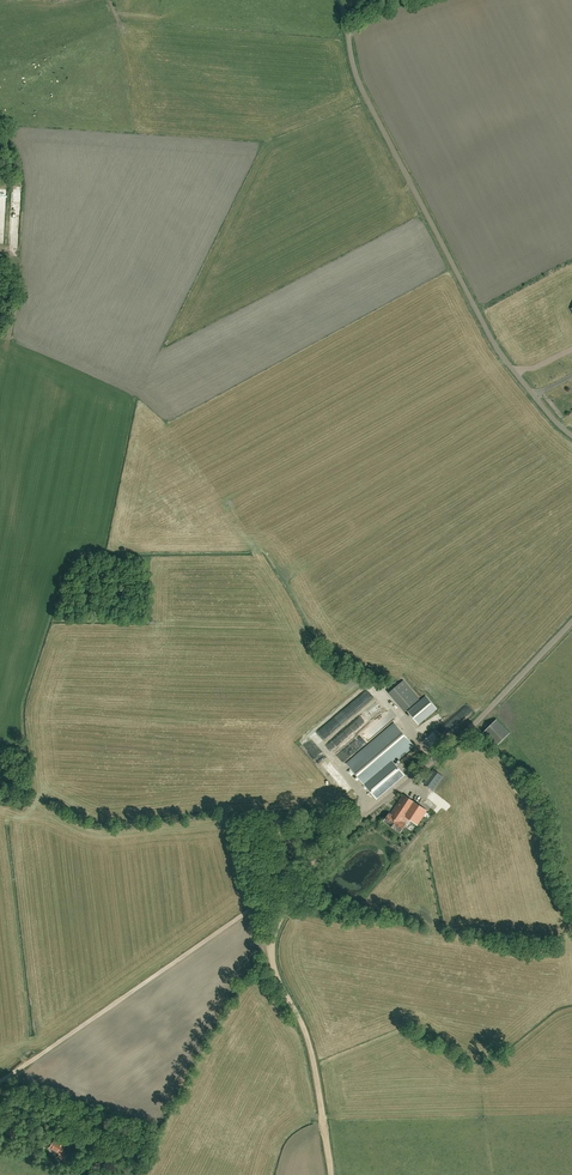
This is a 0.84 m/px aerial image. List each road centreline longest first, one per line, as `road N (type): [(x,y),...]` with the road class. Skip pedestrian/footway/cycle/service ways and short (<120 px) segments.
road 1 (unclassified): [(571,435),(495,345),(360,87),(340,0)]
road 2 (track): [(0,1084),(304,871)]
road 3 (track): [(304,871),(383,801),(227,819),(251,910)]
road 4 (unclassified): [(383,801),(571,622)]
road 5 (track): [(332,1174),(306,1032),(273,960)]

